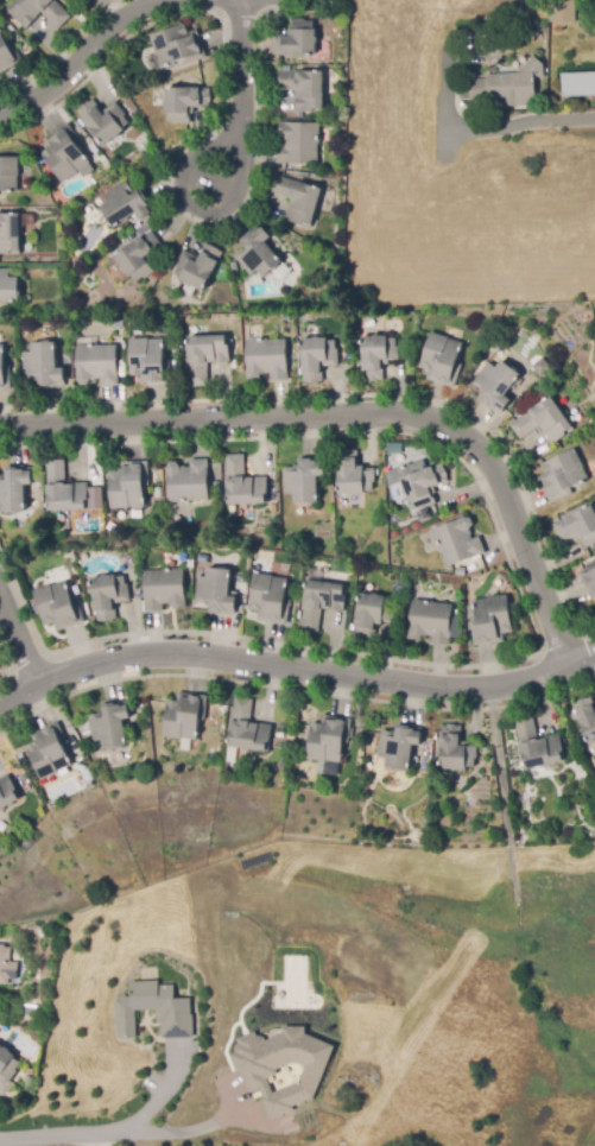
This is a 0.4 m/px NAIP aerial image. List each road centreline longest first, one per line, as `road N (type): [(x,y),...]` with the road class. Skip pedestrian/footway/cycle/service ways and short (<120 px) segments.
road 1 (residential): [(0,427),(386,406),(441,417),(477,448),(501,483),(568,666)]
road 2 (residential): [(568,666),(470,689),(175,652),(110,659),(38,684),(0,708)]
road 3 (residential): [(0,114),(23,110),(77,67),(116,20),(151,0)]
road 4 (residential): [(189,202),(207,210),(226,205),(239,181),(232,163),(207,152),(190,160),(181,176),(189,202)]
road 5 (residential): [(240,0),(240,122),(223,157)]

